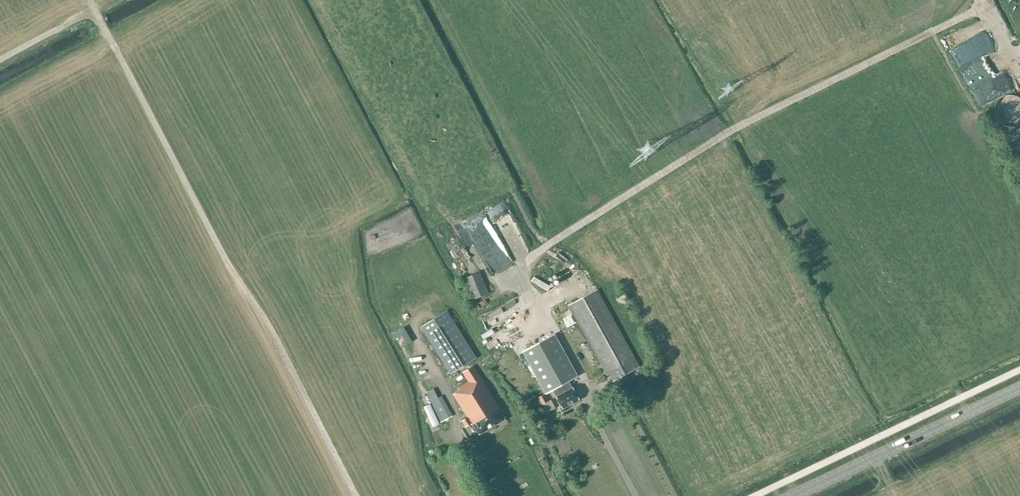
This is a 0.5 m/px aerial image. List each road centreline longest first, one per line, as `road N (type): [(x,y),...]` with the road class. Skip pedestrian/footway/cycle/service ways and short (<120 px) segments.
road 1 (secondary): [(795,495),(1019,388)]

